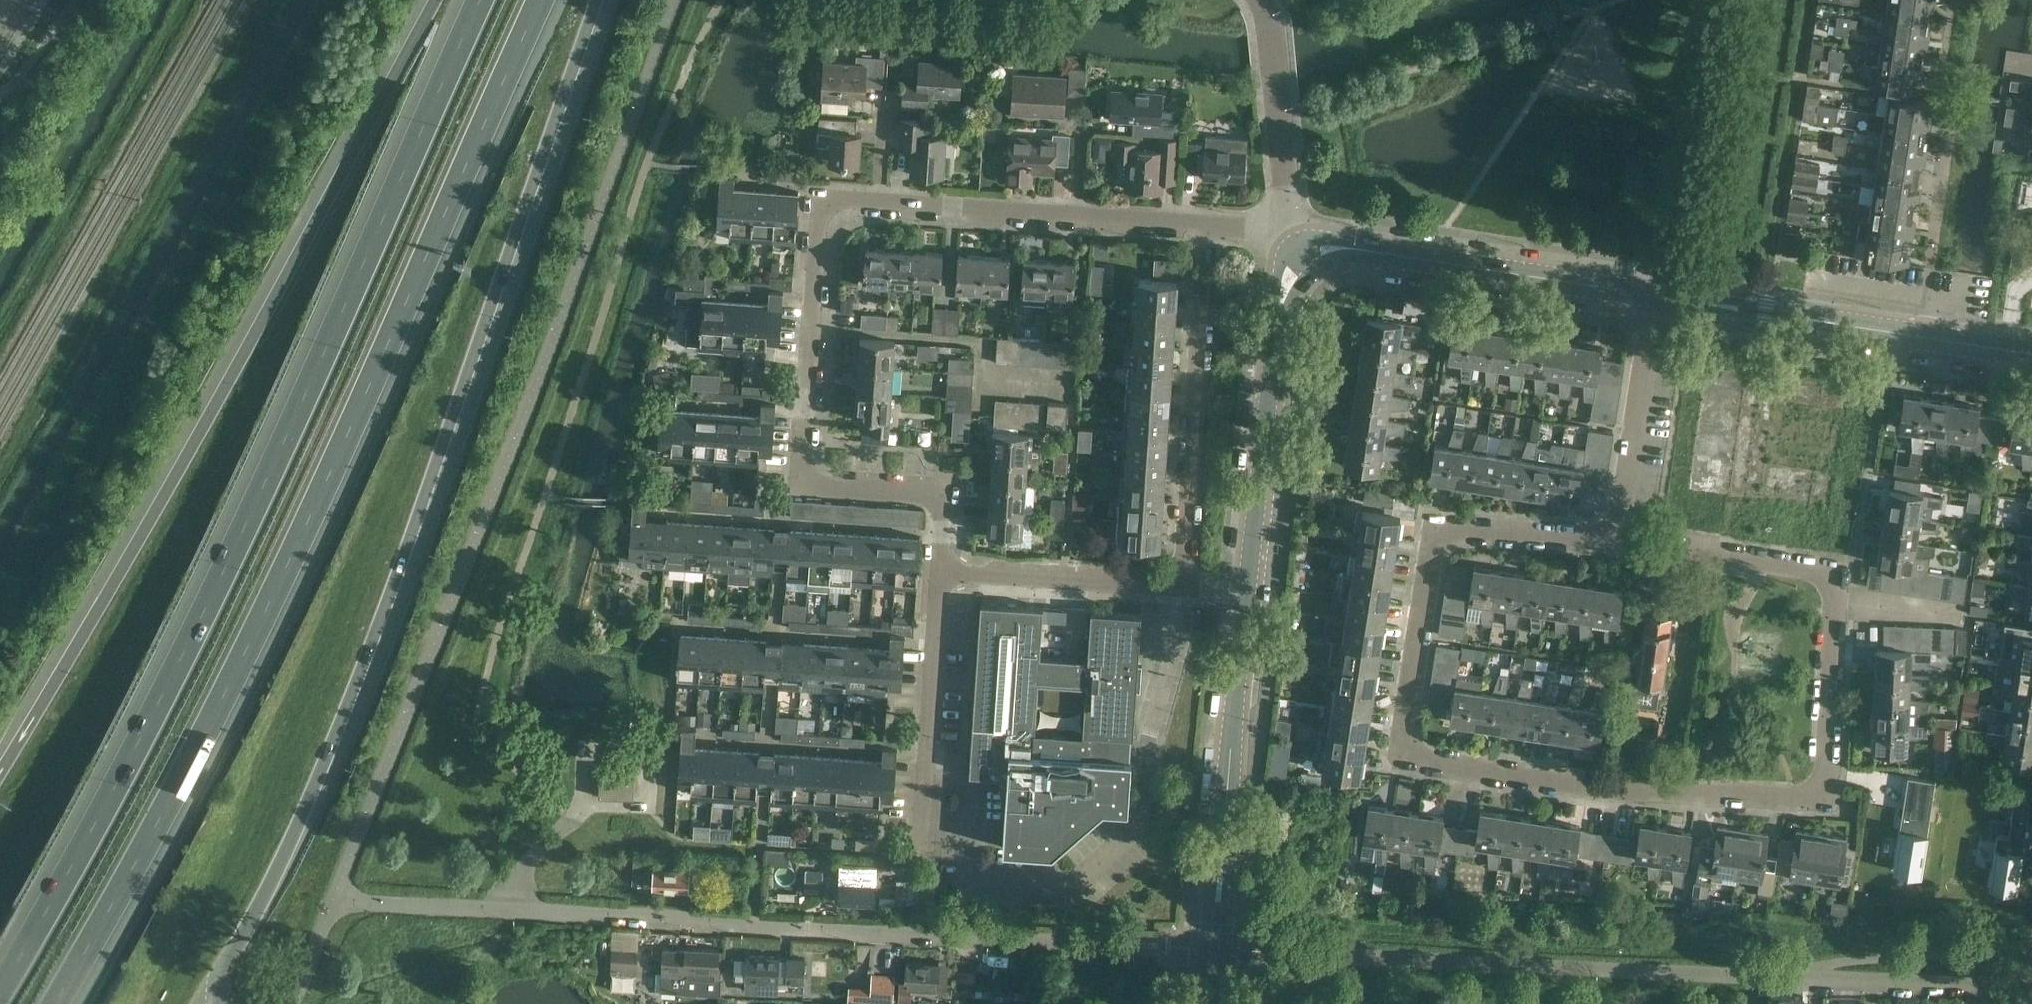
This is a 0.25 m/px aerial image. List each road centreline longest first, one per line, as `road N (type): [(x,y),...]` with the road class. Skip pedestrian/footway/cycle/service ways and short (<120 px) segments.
road 1 (trunk): [(56,1003),(166,807),(328,479),(542,0)]
road 2 (trunk): [(480,0),(110,795),(0,990)]
road 3 (trunk): [(218,977),(276,872),(382,624),(599,0)]
road 4 (residential): [(942,574),(939,499),(817,490),(798,470),(821,203),(1230,225),(1296,247)]
road 5 (trunk): [(437,0),(139,538),(0,764)]
road 6 (residential): [(1822,804),(1596,788),(1397,760),(1433,528),(1615,540)]
road 7 (residential): [(2031,990),(1223,949)]
road 8 (residential): [(1203,948),(516,910)]
road 9 (residential): [(1822,804),(1840,578),(1615,540)]
road 10 (tertiary): [(2031,357),(1654,296)]
road 11 (tertiary): [(1654,296),(1296,247)]
road 12 (tertiary): [(1246,591),(1276,303),(1281,269),(1296,247)]
road 13 (residential): [(1179,585),(1199,281)]
road 14 (residential): [(924,855),(942,574)]
road 15 (residential): [(1296,247),(1261,0)]
road 16 (residential): [(1615,540),(1654,296)]
road 17 (residential): [(942,574),(1179,585)]
road 18 (tertiary): [(1223,827),(1246,591)]
road 19 (tertiary): [(1223,827),(1203,948)]
road 20 (tertiary): [(1223,949),(1223,827)]

